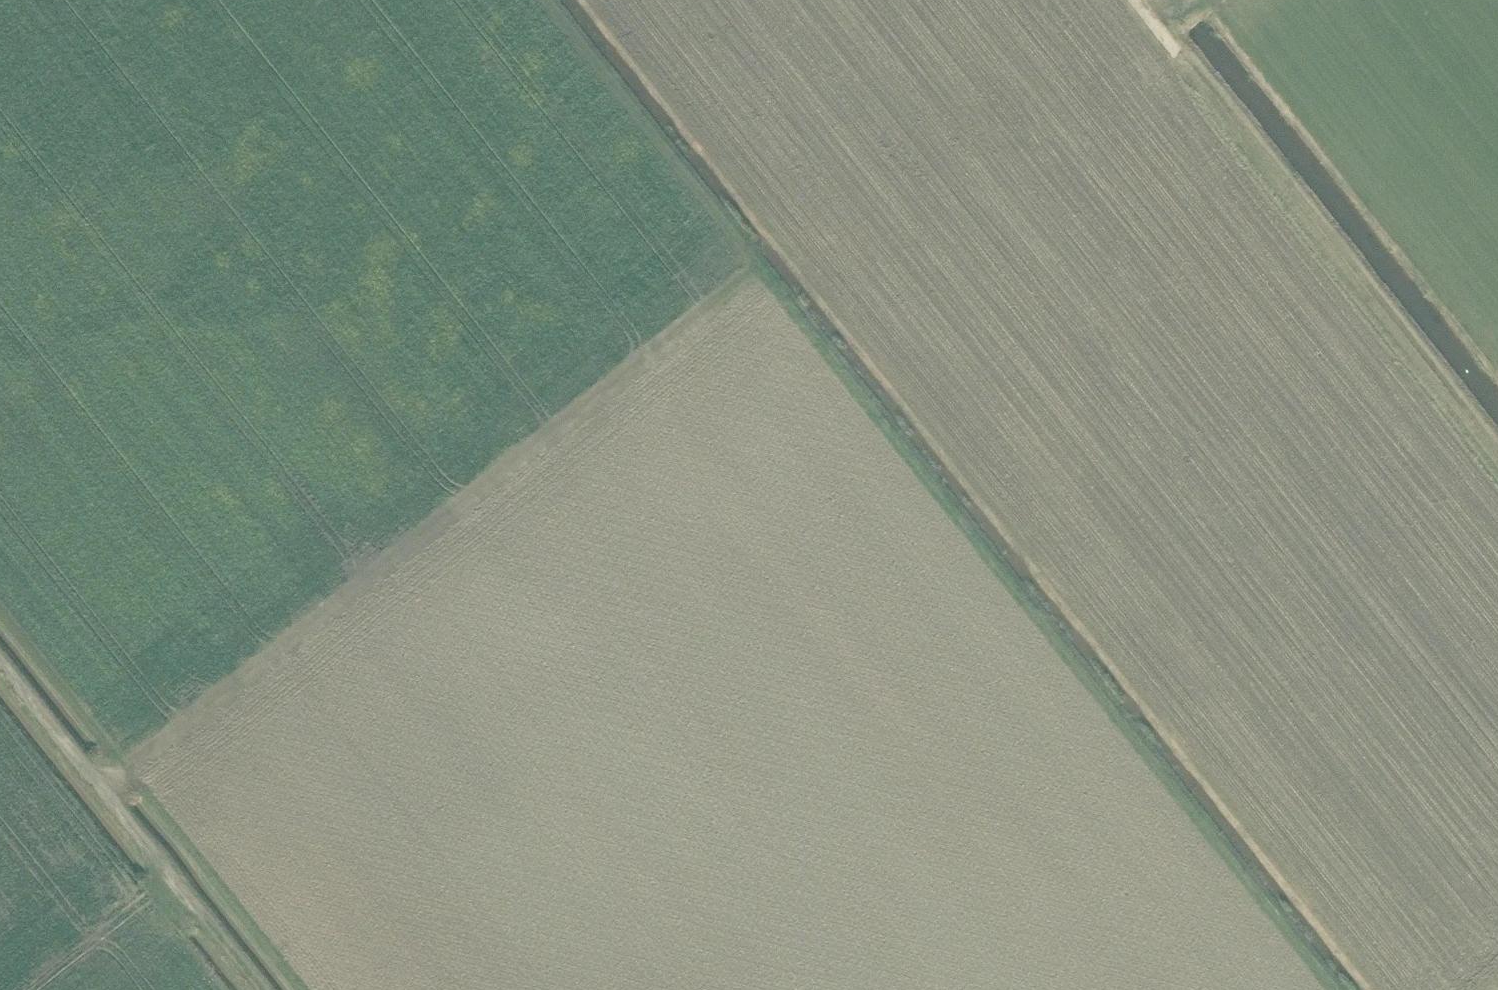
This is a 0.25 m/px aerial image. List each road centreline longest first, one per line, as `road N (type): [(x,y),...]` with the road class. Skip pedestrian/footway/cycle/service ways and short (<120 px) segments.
road 1 (track): [(261,989),(0,664)]

